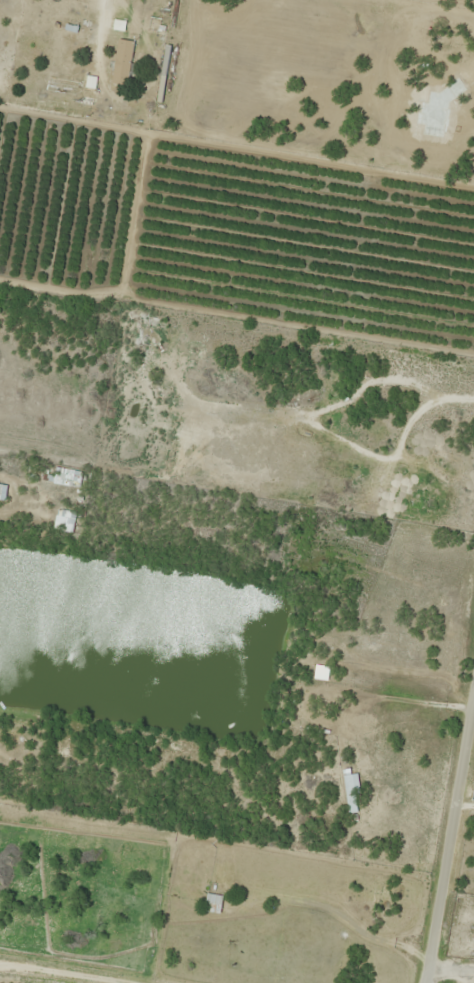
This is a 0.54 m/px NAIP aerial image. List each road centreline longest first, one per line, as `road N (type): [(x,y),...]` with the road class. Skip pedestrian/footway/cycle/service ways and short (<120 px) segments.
road 1 (residential): [(397,982),(473,462)]

